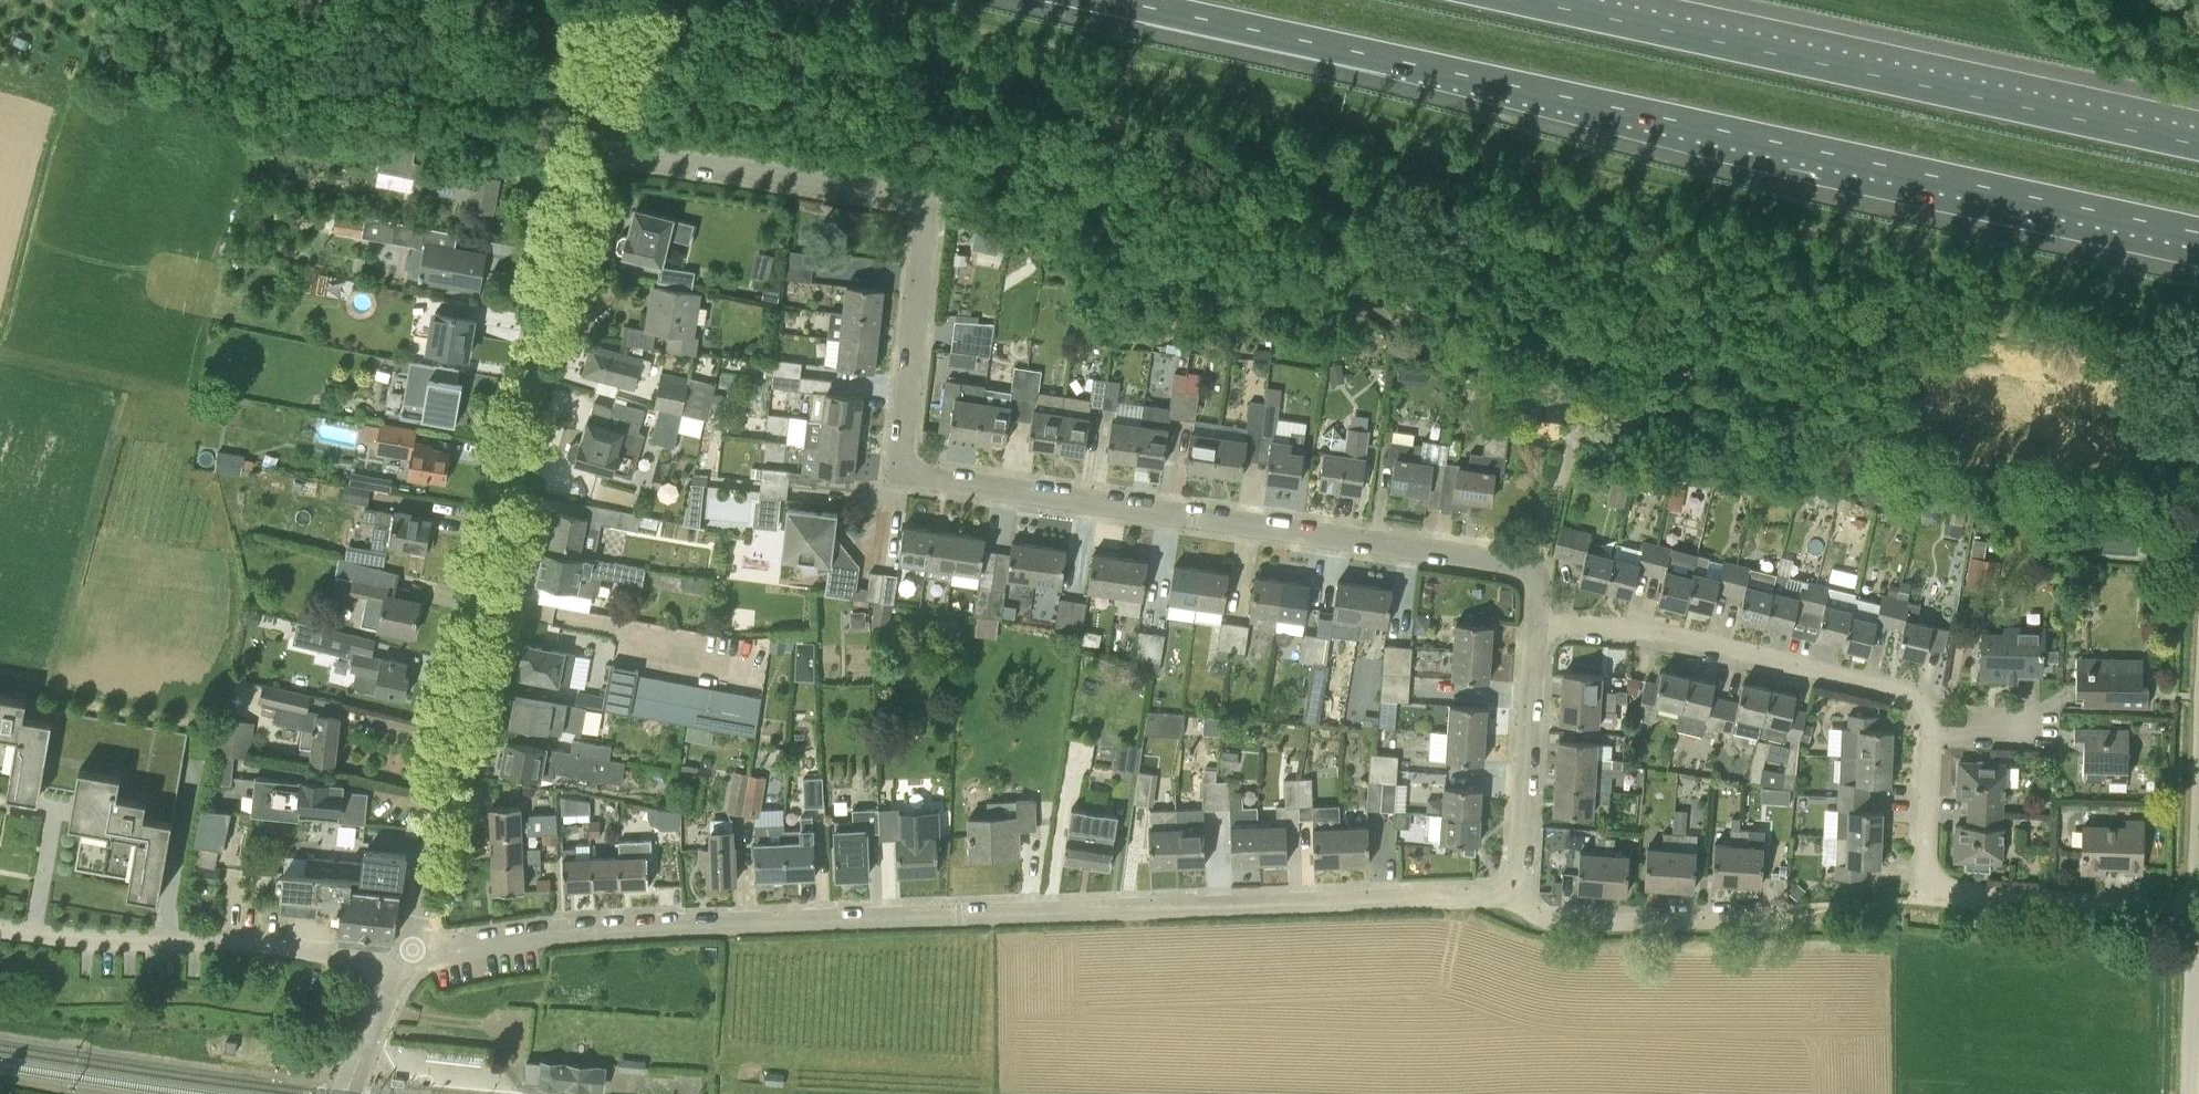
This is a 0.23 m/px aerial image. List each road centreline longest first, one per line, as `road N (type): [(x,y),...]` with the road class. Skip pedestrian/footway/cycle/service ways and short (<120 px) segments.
road 1 (residential): [(1537,605),(1539,566),(899,472),(924,209),(898,197),(598,151)]
road 2 (motorway): [(1103,0),(2198,233)]
road 3 (residential): [(413,953),(578,928),(1510,895)]
road 4 (residential): [(413,953),(517,433),(569,223),(587,162),(598,151)]
road 5 (motorway): [(2198,144),(1526,0)]
road 6 (residential): [(1928,887),(1929,736),(1926,714),(1907,692),(1537,605)]
road 7 (residential): [(391,970),(289,947),(0,932)]
road 8 (residential): [(1510,895),(1520,876),(1537,605)]
road 9 (residential): [(1928,887),(2197,910)]
road 10 (residential): [(1775,915),(1557,916),(1510,895)]
road 11 (unclassified): [(2192,1093),(2197,910)]
road 12 (residential): [(347,1093),(391,970)]

